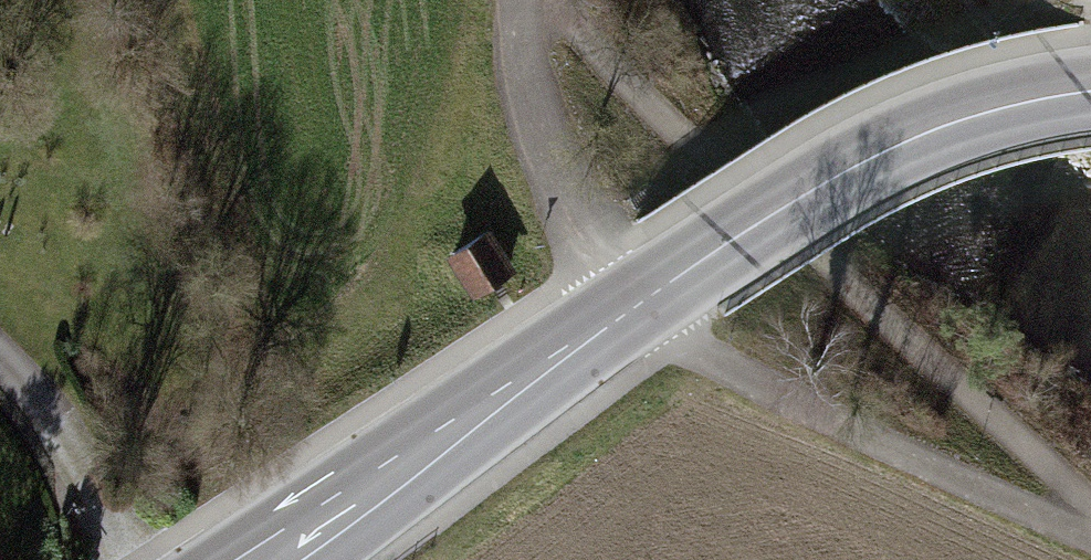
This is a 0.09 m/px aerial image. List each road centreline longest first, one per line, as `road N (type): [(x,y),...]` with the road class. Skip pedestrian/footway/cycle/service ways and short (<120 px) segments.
road 1 (tertiary): [(261,559),(688,270),(870,159),(954,122),(1090,92)]
road 2 (track): [(519,0),(524,67),(551,168),(596,274),(687,348),(1011,504),(1090,531)]
road 3 (track): [(558,0),(605,60),(703,157),(1090,508)]
road 4 (track): [(1090,124),(1031,84),(968,0)]

